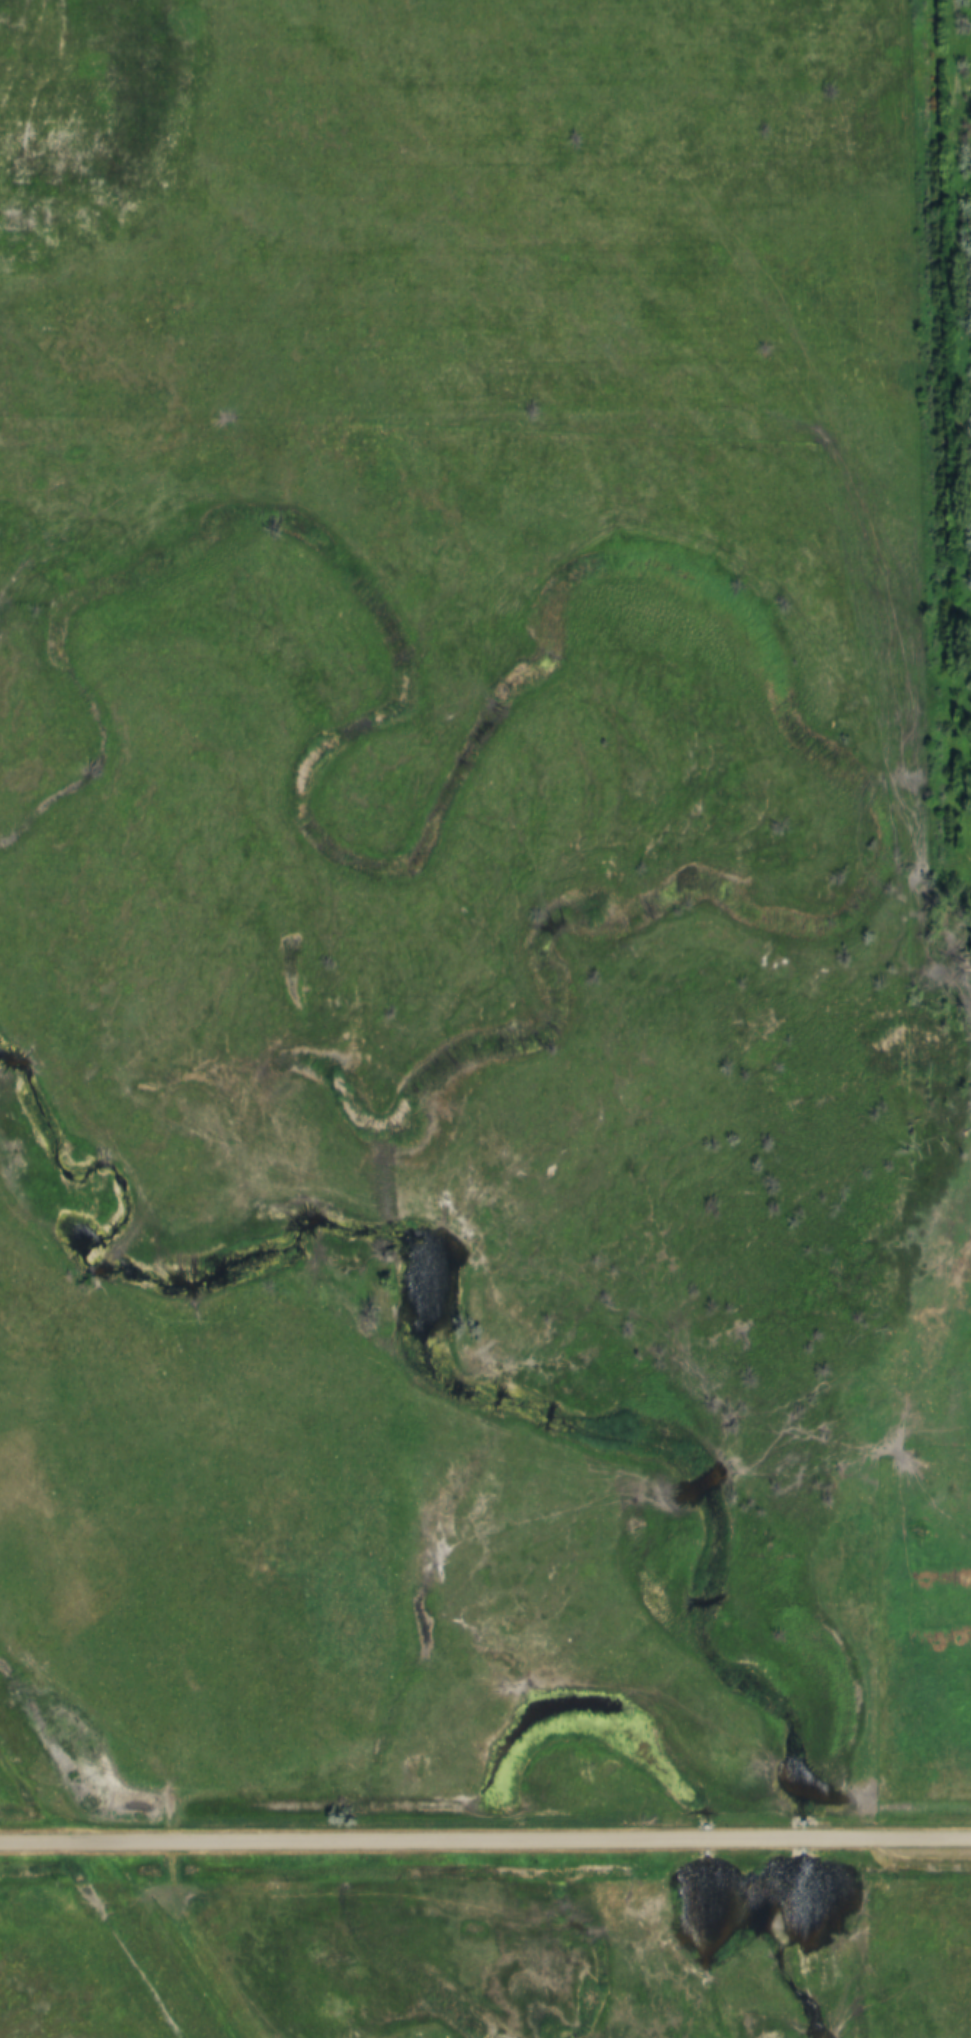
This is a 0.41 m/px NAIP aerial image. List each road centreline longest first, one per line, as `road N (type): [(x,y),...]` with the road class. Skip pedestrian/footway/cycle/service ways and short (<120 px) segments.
road 1 (residential): [(970,1835),(0,1845)]

